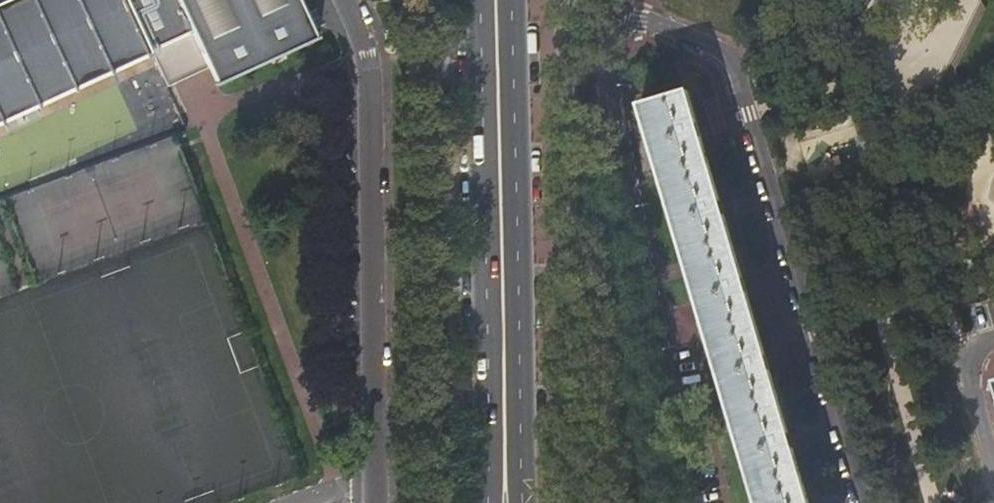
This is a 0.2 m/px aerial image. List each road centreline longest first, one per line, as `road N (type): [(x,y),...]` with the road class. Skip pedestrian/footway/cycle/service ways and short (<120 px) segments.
road 1 (residential): [(620,7),(741,66),(857,502)]
road 2 (residential): [(349,0),(382,80),(374,502)]
road 3 (residential): [(690,502),(610,89),(620,7)]
road 4 (primary): [(477,0),(489,502)]
road 5 (primary): [(526,502),(517,0)]

